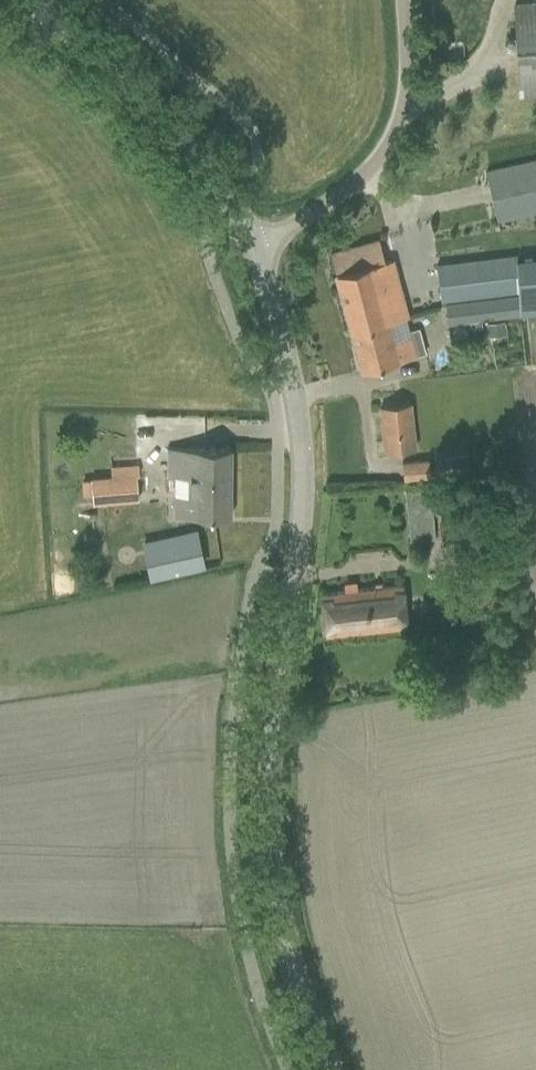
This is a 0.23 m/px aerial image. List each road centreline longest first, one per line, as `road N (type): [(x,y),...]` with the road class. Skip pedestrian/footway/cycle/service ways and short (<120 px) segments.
road 1 (tertiary): [(322,1069),(291,990),(273,887),(270,773),(295,473),(289,394),(249,238)]
road 2 (tertiary): [(249,238),(215,175),(160,116),(17,0)]
road 3 (unclassified): [(249,238),(285,228),(370,173),(392,138),(398,0)]

